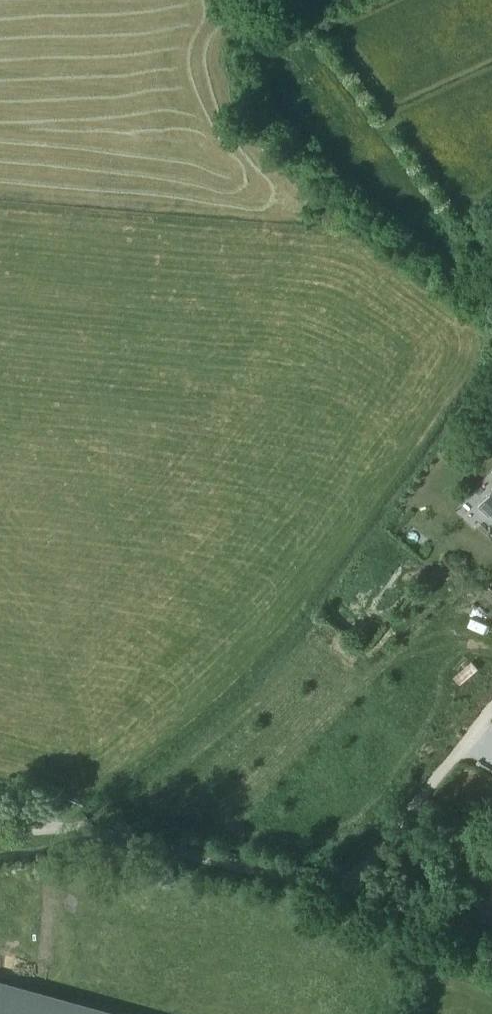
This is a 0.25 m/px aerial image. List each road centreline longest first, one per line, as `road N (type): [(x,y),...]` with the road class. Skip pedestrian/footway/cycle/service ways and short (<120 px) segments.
road 1 (track): [(491,958),(345,886),(59,827)]
road 2 (track): [(345,886),(491,707)]

